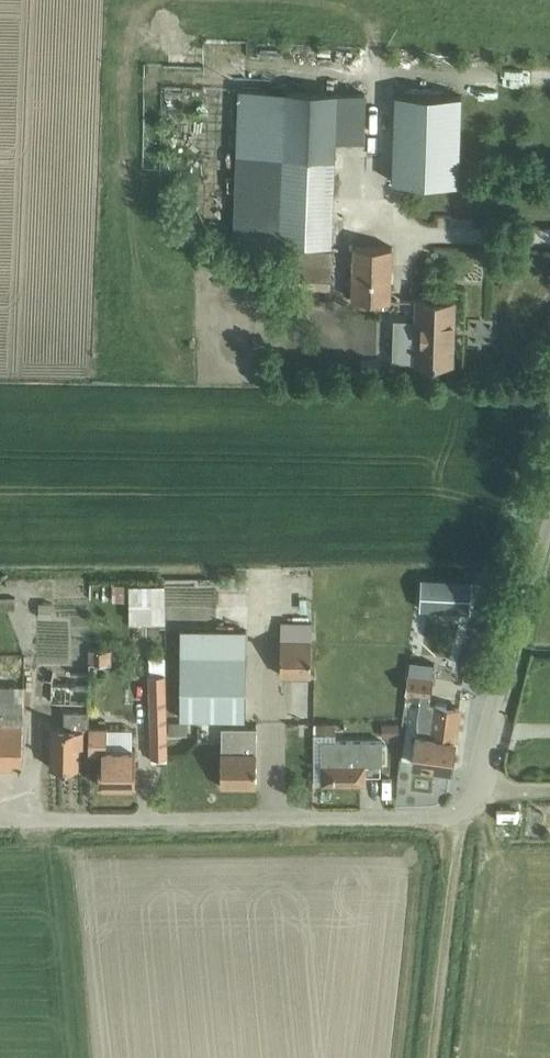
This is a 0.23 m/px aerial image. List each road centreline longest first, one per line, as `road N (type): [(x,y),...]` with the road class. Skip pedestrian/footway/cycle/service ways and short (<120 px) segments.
road 1 (residential): [(43,819),(445,817),(461,809)]
road 2 (unclassified): [(483,794),(479,759),(549,522)]

